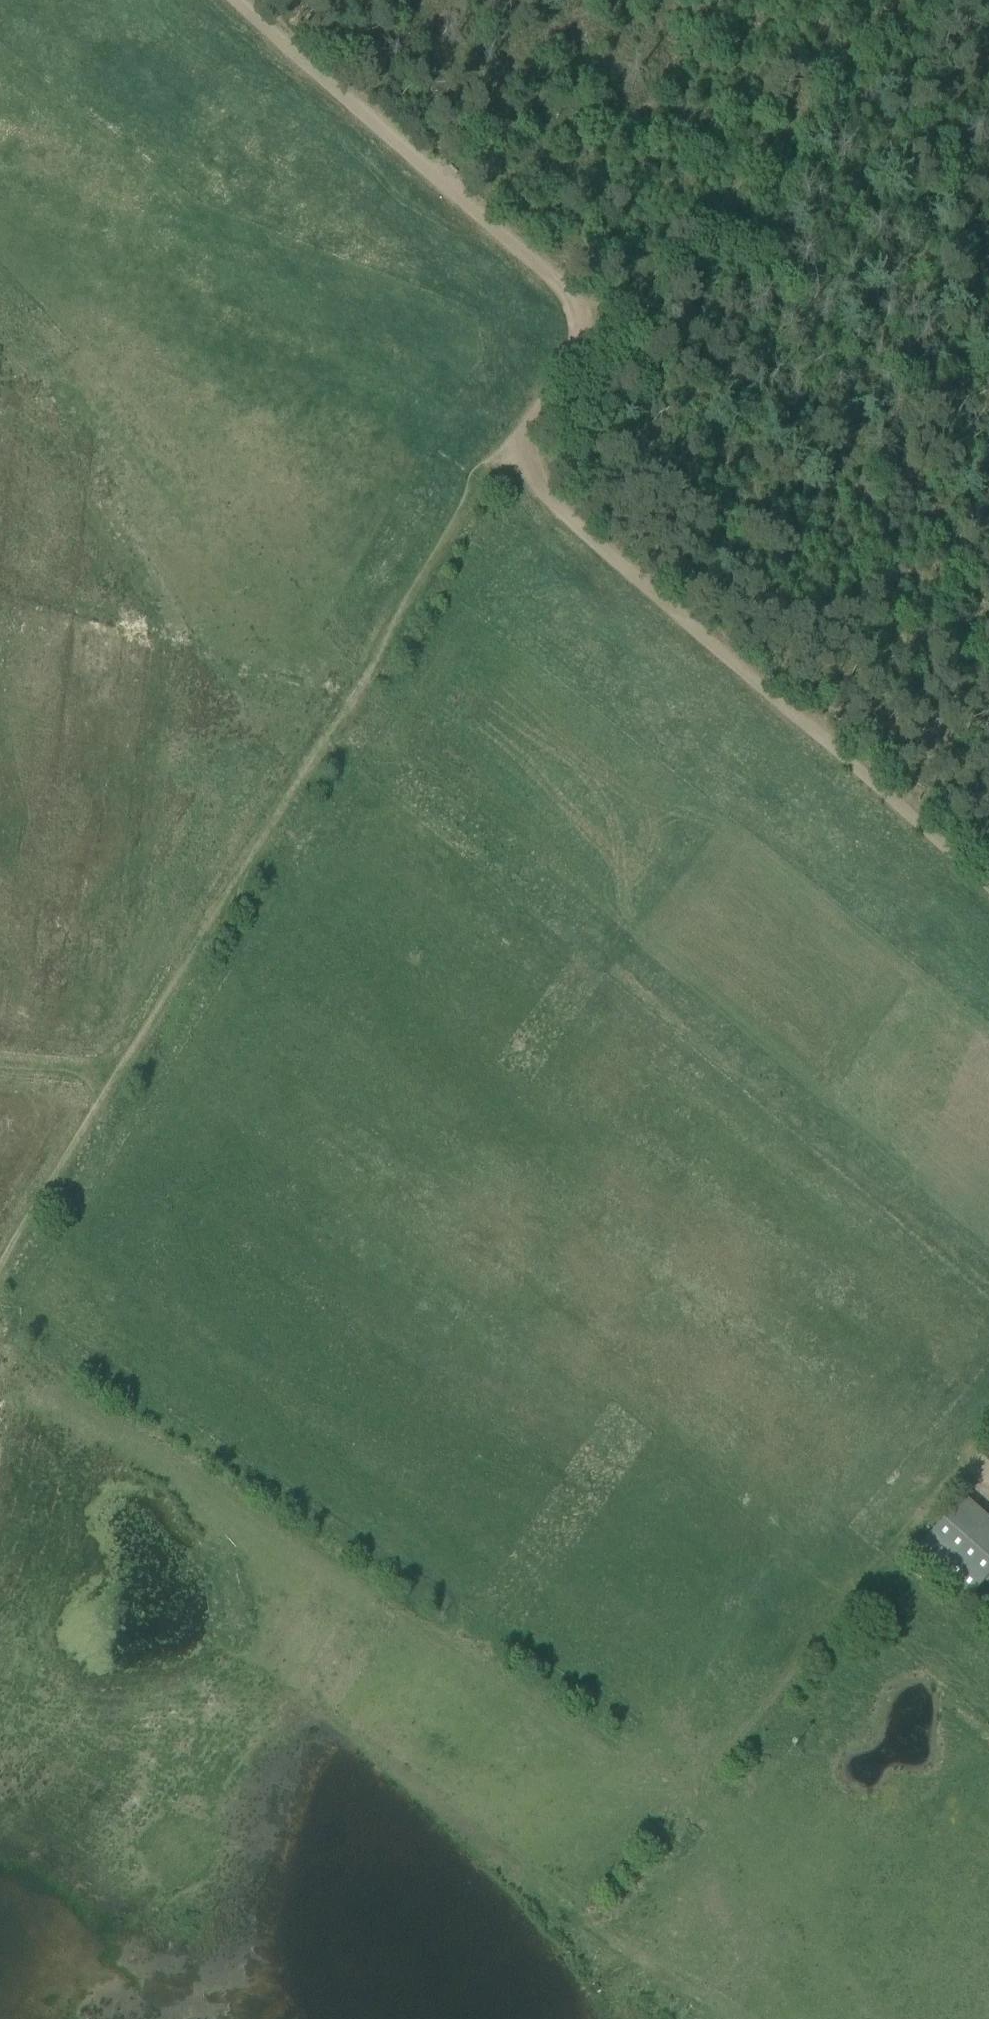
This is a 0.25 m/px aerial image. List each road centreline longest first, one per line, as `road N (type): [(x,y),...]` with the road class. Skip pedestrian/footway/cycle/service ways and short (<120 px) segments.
road 1 (track): [(511,450),(479,481),(115,1082)]
road 2 (track): [(511,450),(541,486),(988,882)]
road 3 (track): [(240,0),(607,330)]
road 4 (track): [(607,330),(897,0)]
road 5 (track): [(115,1082),(0,1268)]
road 6 (track): [(607,330),(511,450)]

